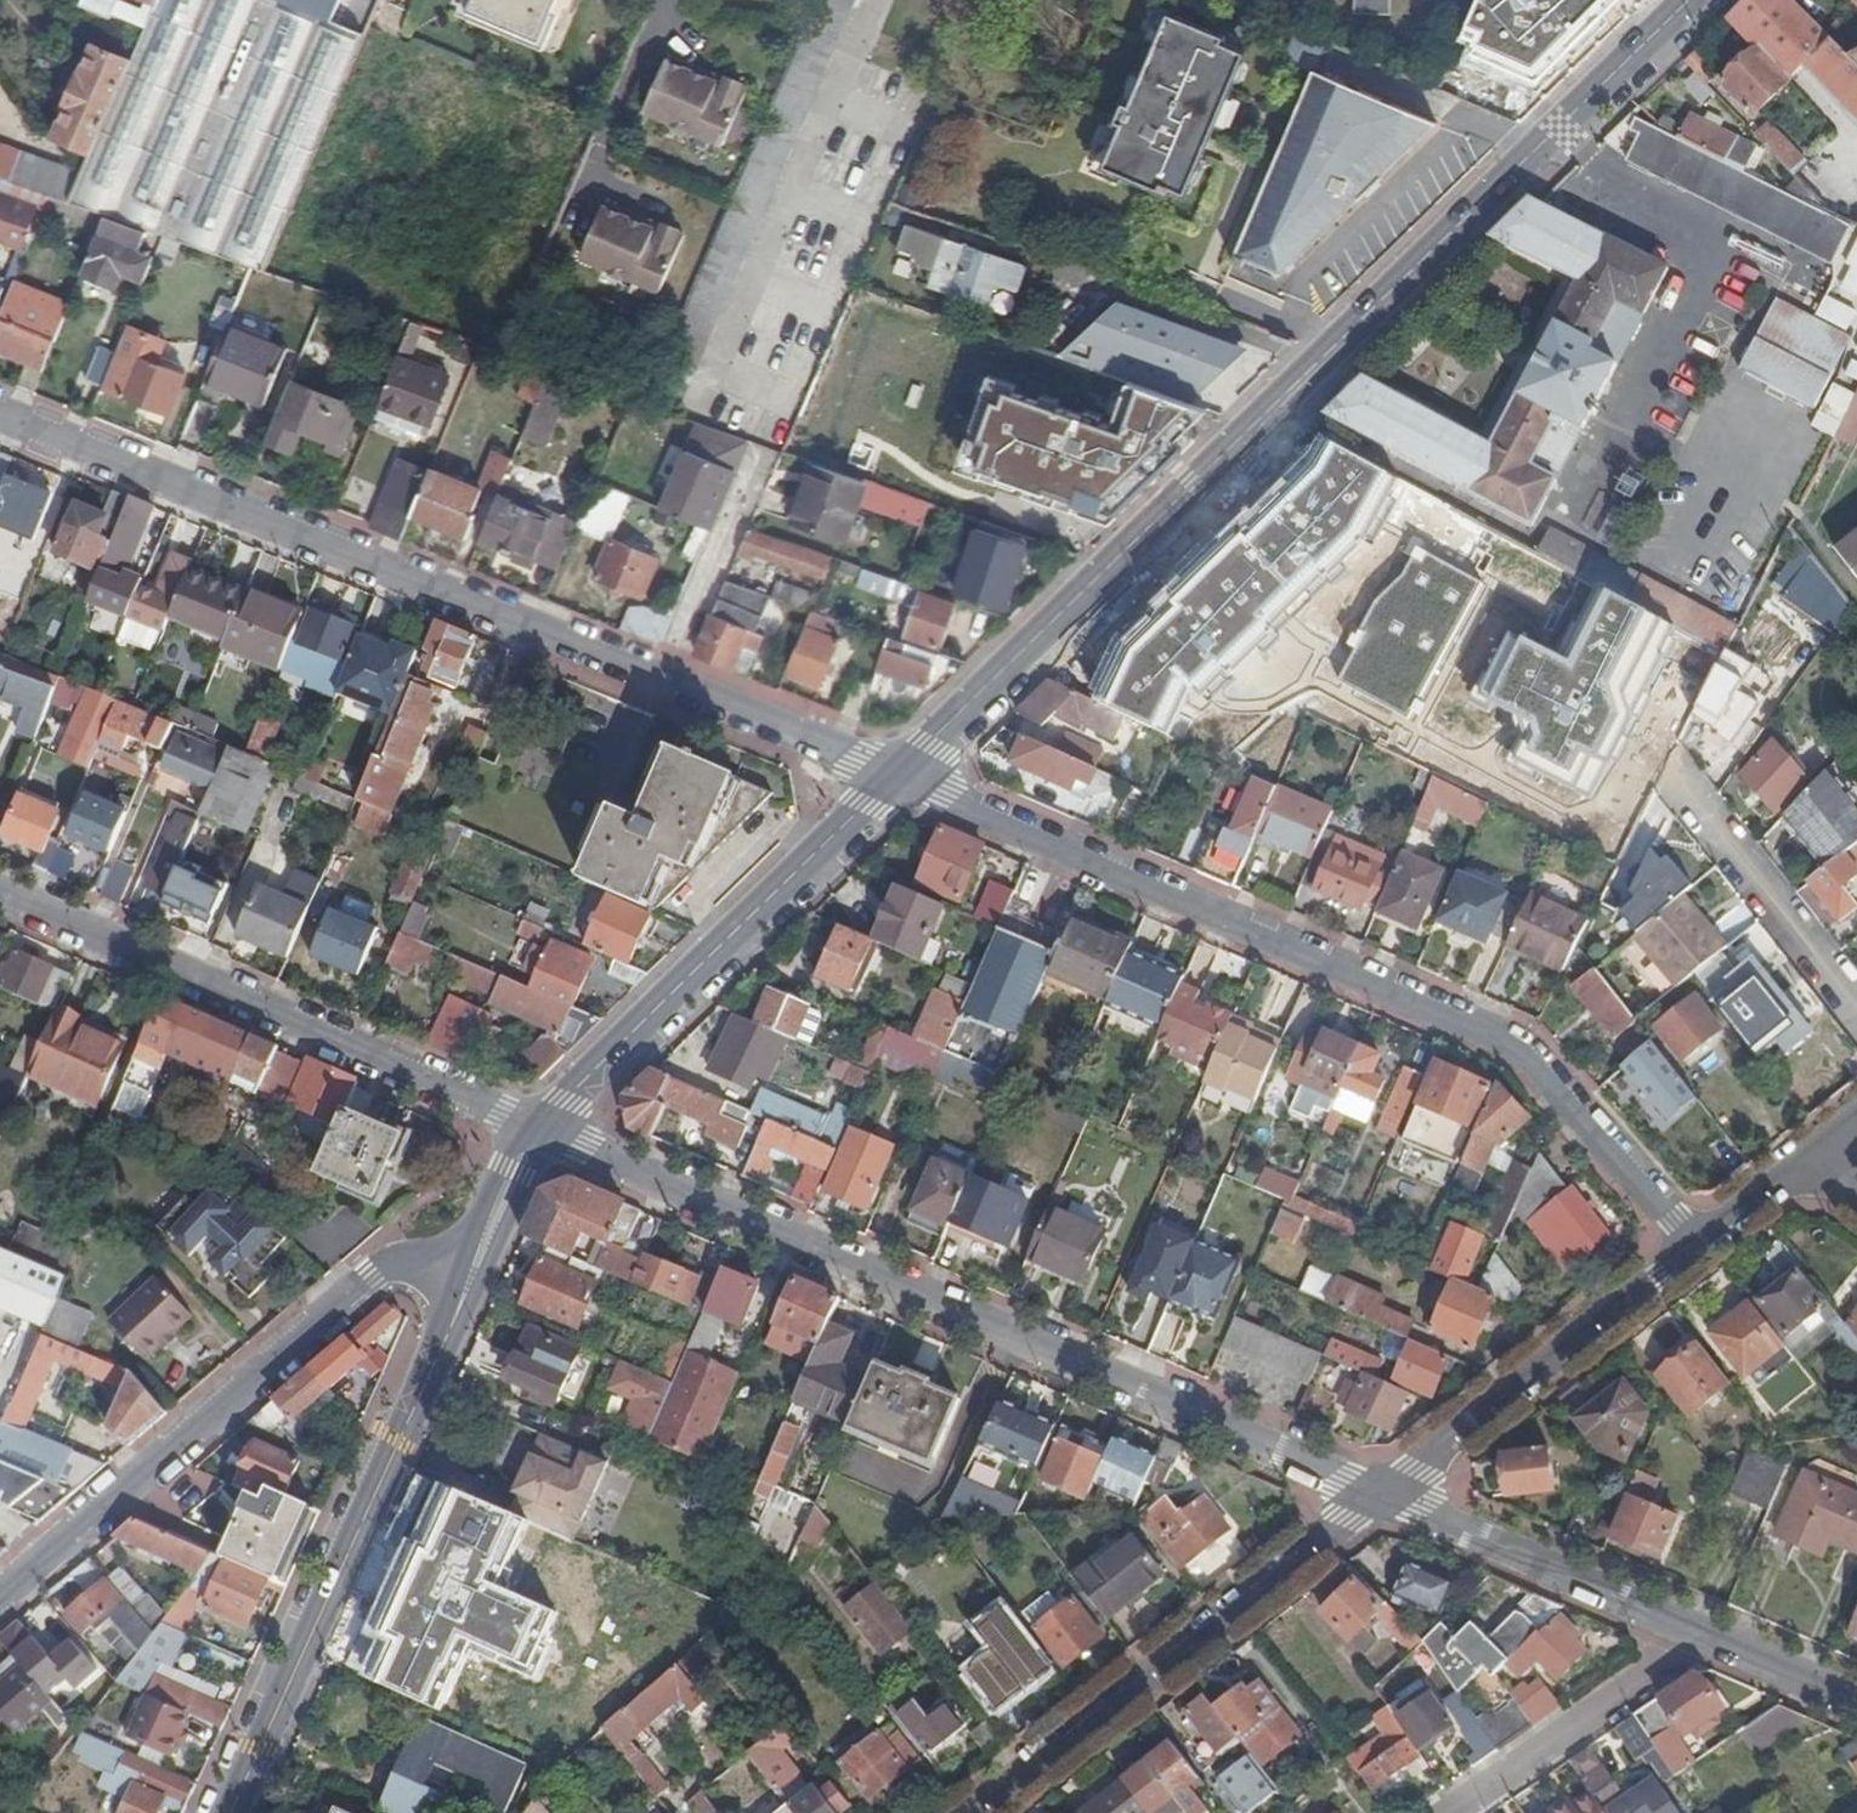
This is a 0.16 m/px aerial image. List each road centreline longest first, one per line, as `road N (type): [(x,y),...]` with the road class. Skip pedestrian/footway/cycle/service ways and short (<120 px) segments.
road 1 (secondary): [(900,778),(1691,0)]
road 2 (residential): [(1697,1249),(1523,1051),(900,778)]
road 3 (residential): [(541,1127),(1387,1493)]
road 4 (residential): [(0,411),(673,685)]
road 5 (residential): [(472,1278),(419,1259),(372,1277),(0,1593)]
road 6 (residential): [(0,894),(541,1127)]
road 7 (secondary): [(230,1812),(472,1278)]
road 8 (residential): [(1387,1493),(981,1812)]
road 9 (secondary): [(541,1127),(900,778)]
road 10 (residential): [(1697,1249),(1387,1493)]
road 11 (residential): [(1387,1493),(1710,1636)]
road 12 (residential): [(1451,1812),(1710,1636)]
road 13 (residential): [(1678,778),(1856,1007)]
road 14 (residential): [(771,454),(673,685)]
road 15 (residential): [(673,685),(900,778)]
road 16 (secondary): [(472,1278),(541,1127)]
road 17 (residential): [(1710,1636),(1856,1701)]
road 18 (residential): [(1803,1166),(1697,1249)]

